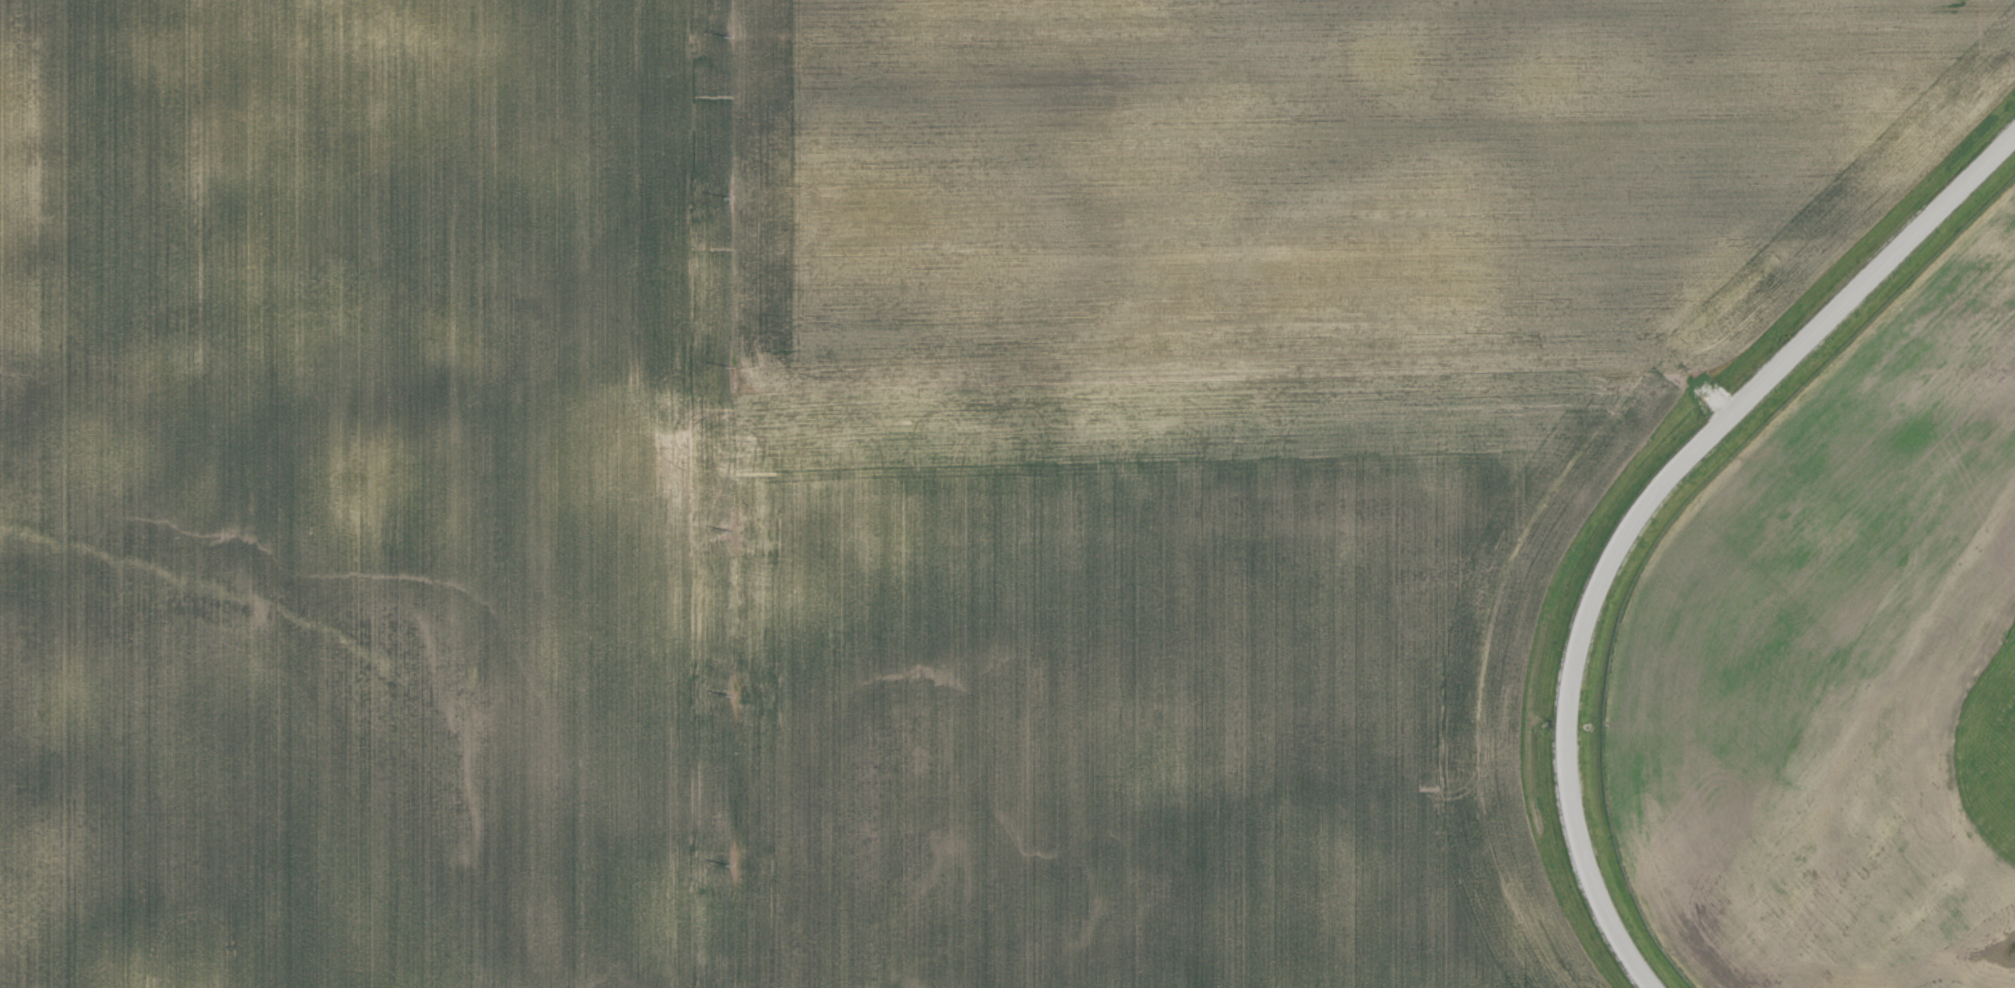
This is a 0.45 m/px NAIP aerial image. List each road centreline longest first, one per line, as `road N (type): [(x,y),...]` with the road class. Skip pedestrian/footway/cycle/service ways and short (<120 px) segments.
road 1 (residential): [(1657,987),(1627,950),(1593,879),(1572,801),(1574,669),(1594,598),(1628,524),(1686,455),(2014,134)]

